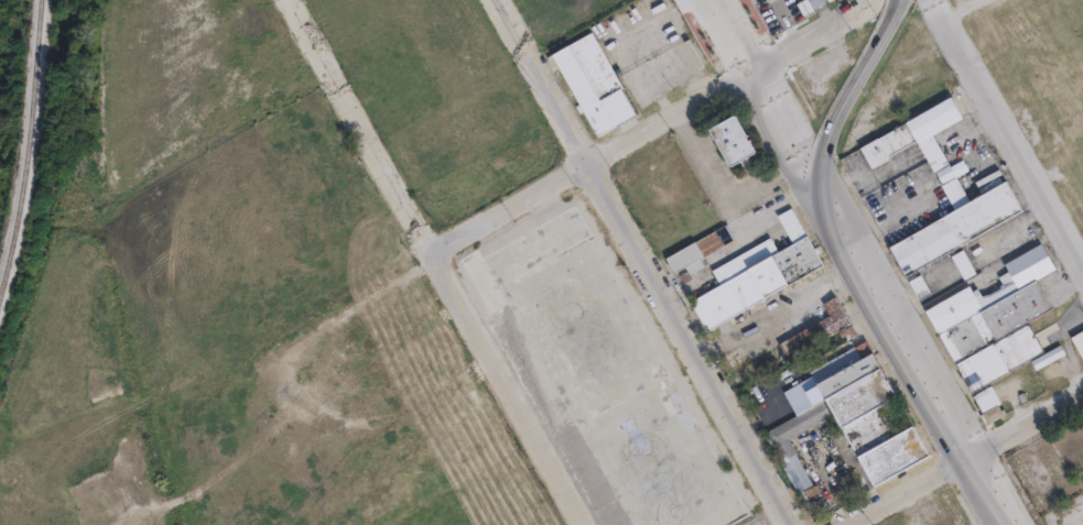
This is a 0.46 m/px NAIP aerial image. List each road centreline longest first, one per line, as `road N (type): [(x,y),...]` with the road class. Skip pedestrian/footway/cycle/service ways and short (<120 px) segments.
road 1 (residential): [(794,524),(494,0)]
road 2 (residential): [(588,524),(288,0)]
road 3 (residential): [(751,74),(429,256)]
road 4 (primary): [(963,459),(800,160)]
road 5 (residential): [(931,0),(1082,272)]
road 6 (residential): [(751,74),(875,0)]
road 7 (residential): [(963,459),(1082,390)]
road 8 (residential): [(963,459),(849,524)]

